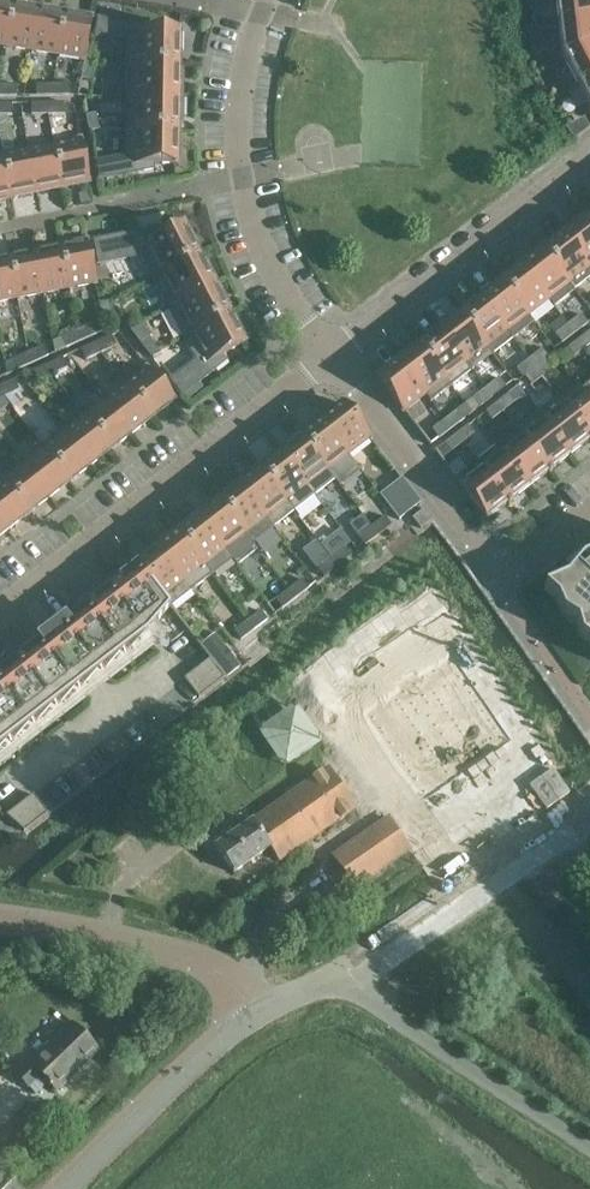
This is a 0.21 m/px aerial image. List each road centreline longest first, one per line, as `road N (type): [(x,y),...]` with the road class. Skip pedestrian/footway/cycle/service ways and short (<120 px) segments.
road 1 (residential): [(0,615),(331,356)]
road 2 (residential): [(331,356),(500,579),(589,511)]
road 3 (residential): [(269,0),(240,100),(244,184),(285,288),(331,356)]
road 4 (residential): [(331,356),(589,145)]
road 5 (unclassified): [(589,1150),(421,1040),(343,966)]
road 6 (unclassified): [(66,1188),(255,1011)]

